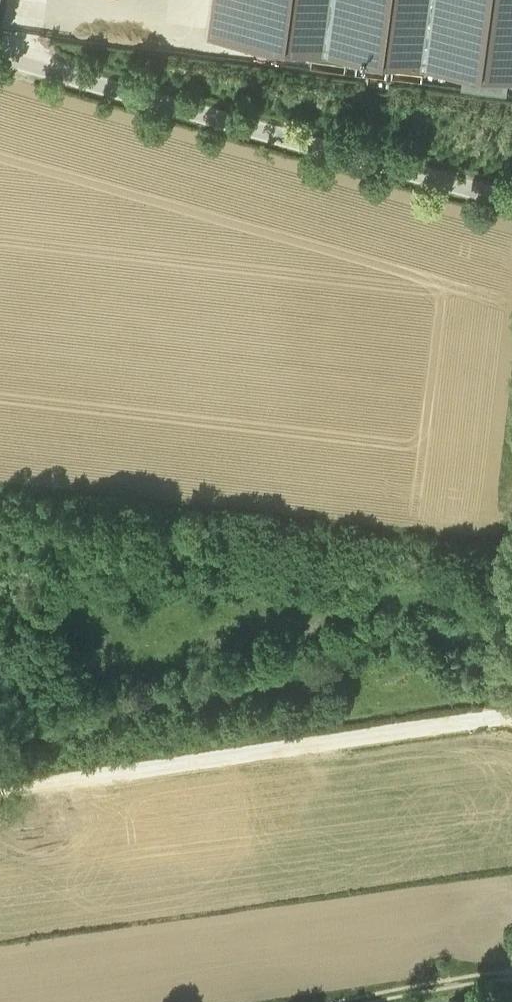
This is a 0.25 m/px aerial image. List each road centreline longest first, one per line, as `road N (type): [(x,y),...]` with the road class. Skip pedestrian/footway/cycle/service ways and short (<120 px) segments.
road 1 (unclassified): [(511,199),(0,56)]
road 2 (track): [(383,1001),(511,981)]

